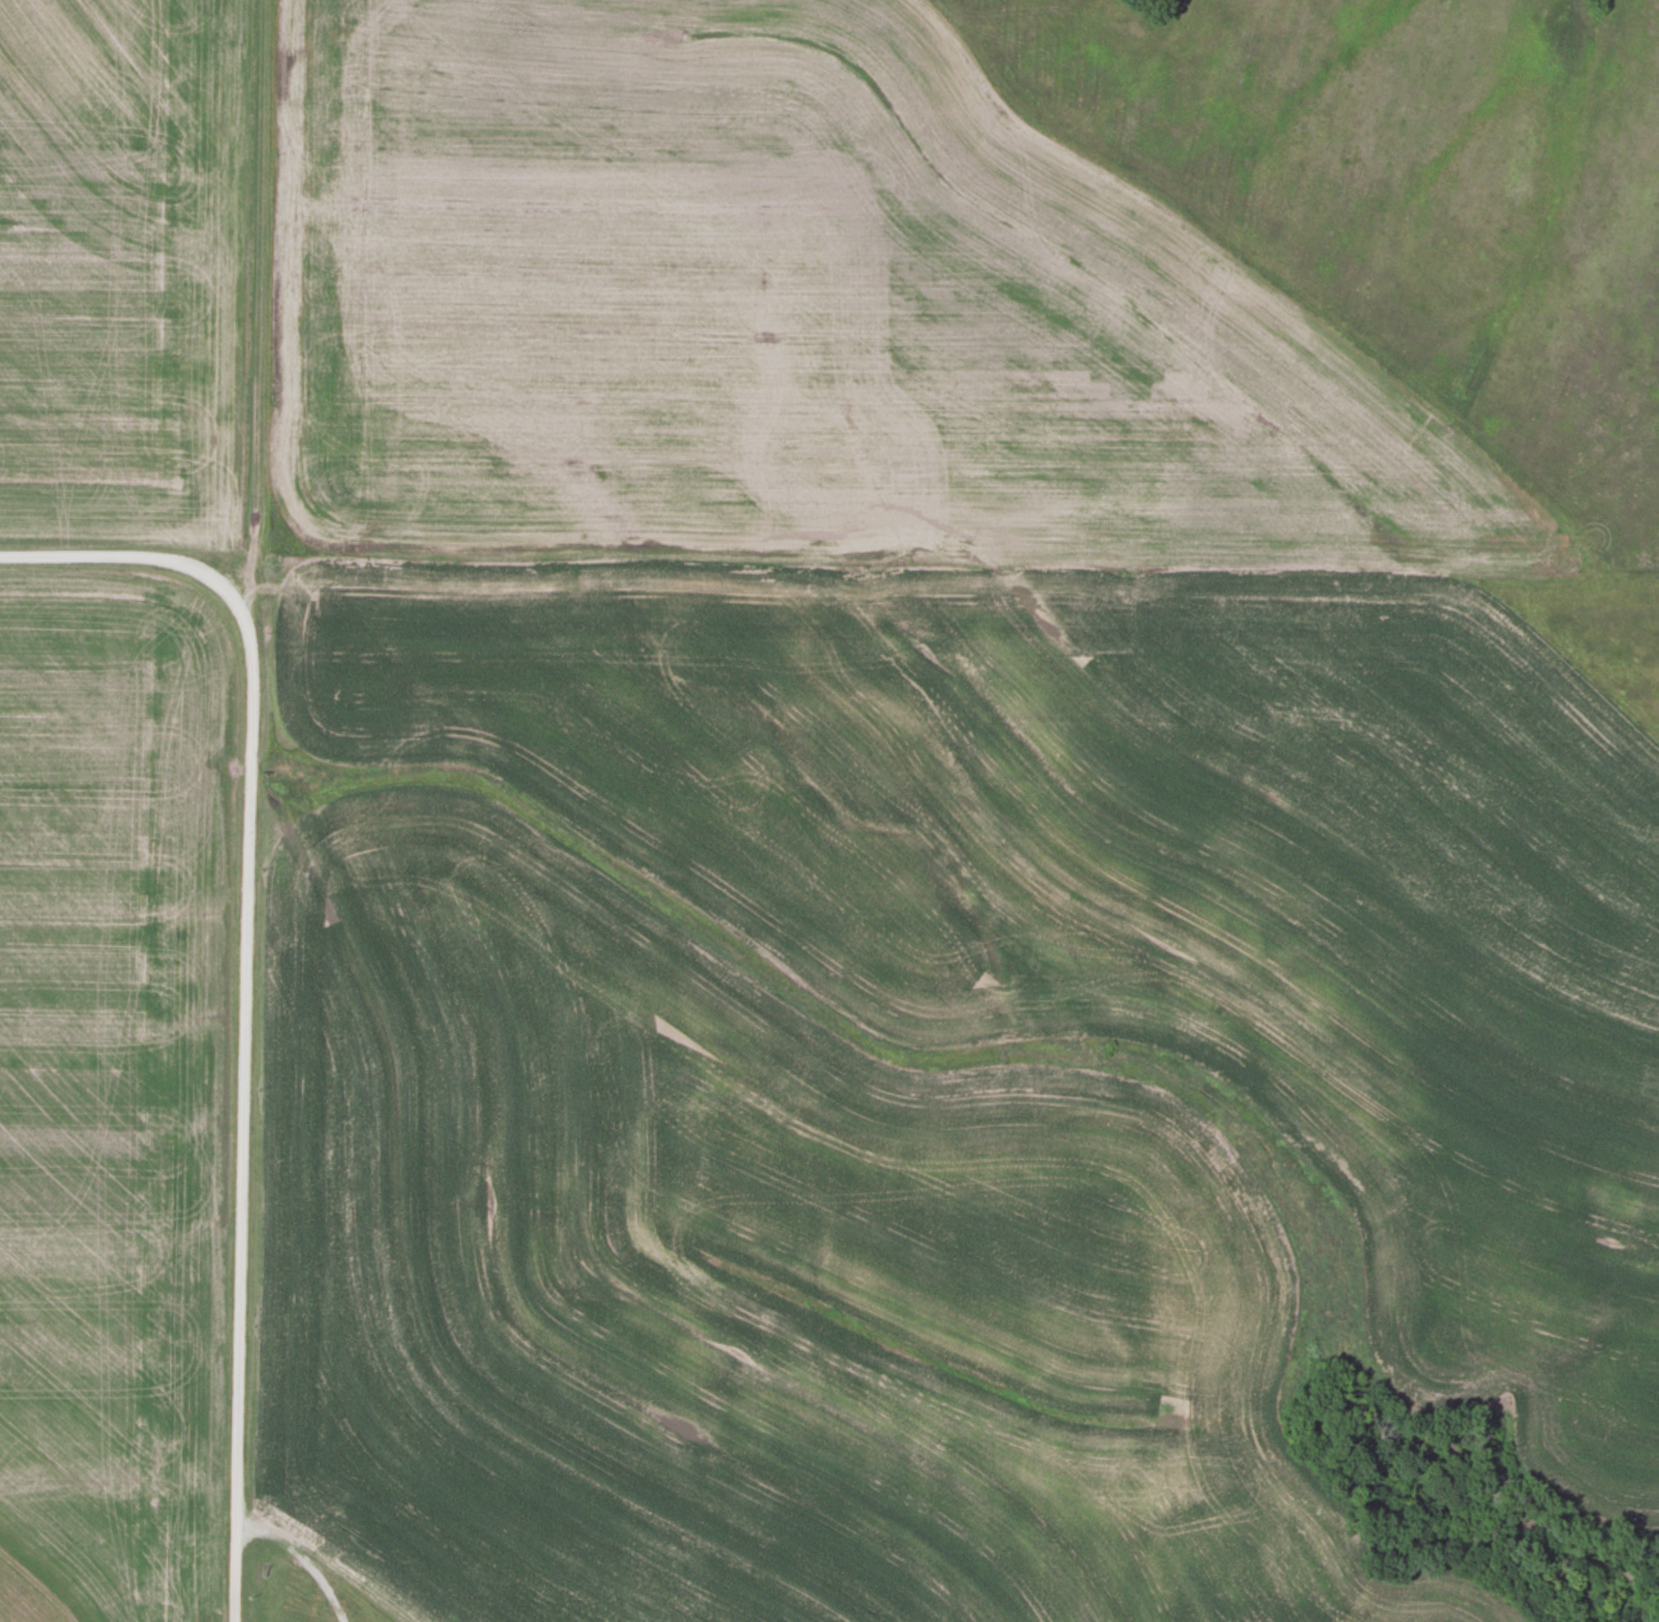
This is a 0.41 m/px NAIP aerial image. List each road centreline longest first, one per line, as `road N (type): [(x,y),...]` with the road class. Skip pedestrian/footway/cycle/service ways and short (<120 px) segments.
road 1 (residential): [(236,1621),(252,631),(243,599),(177,560),(0,557)]
road 2 (residential): [(231,588),(236,0)]

